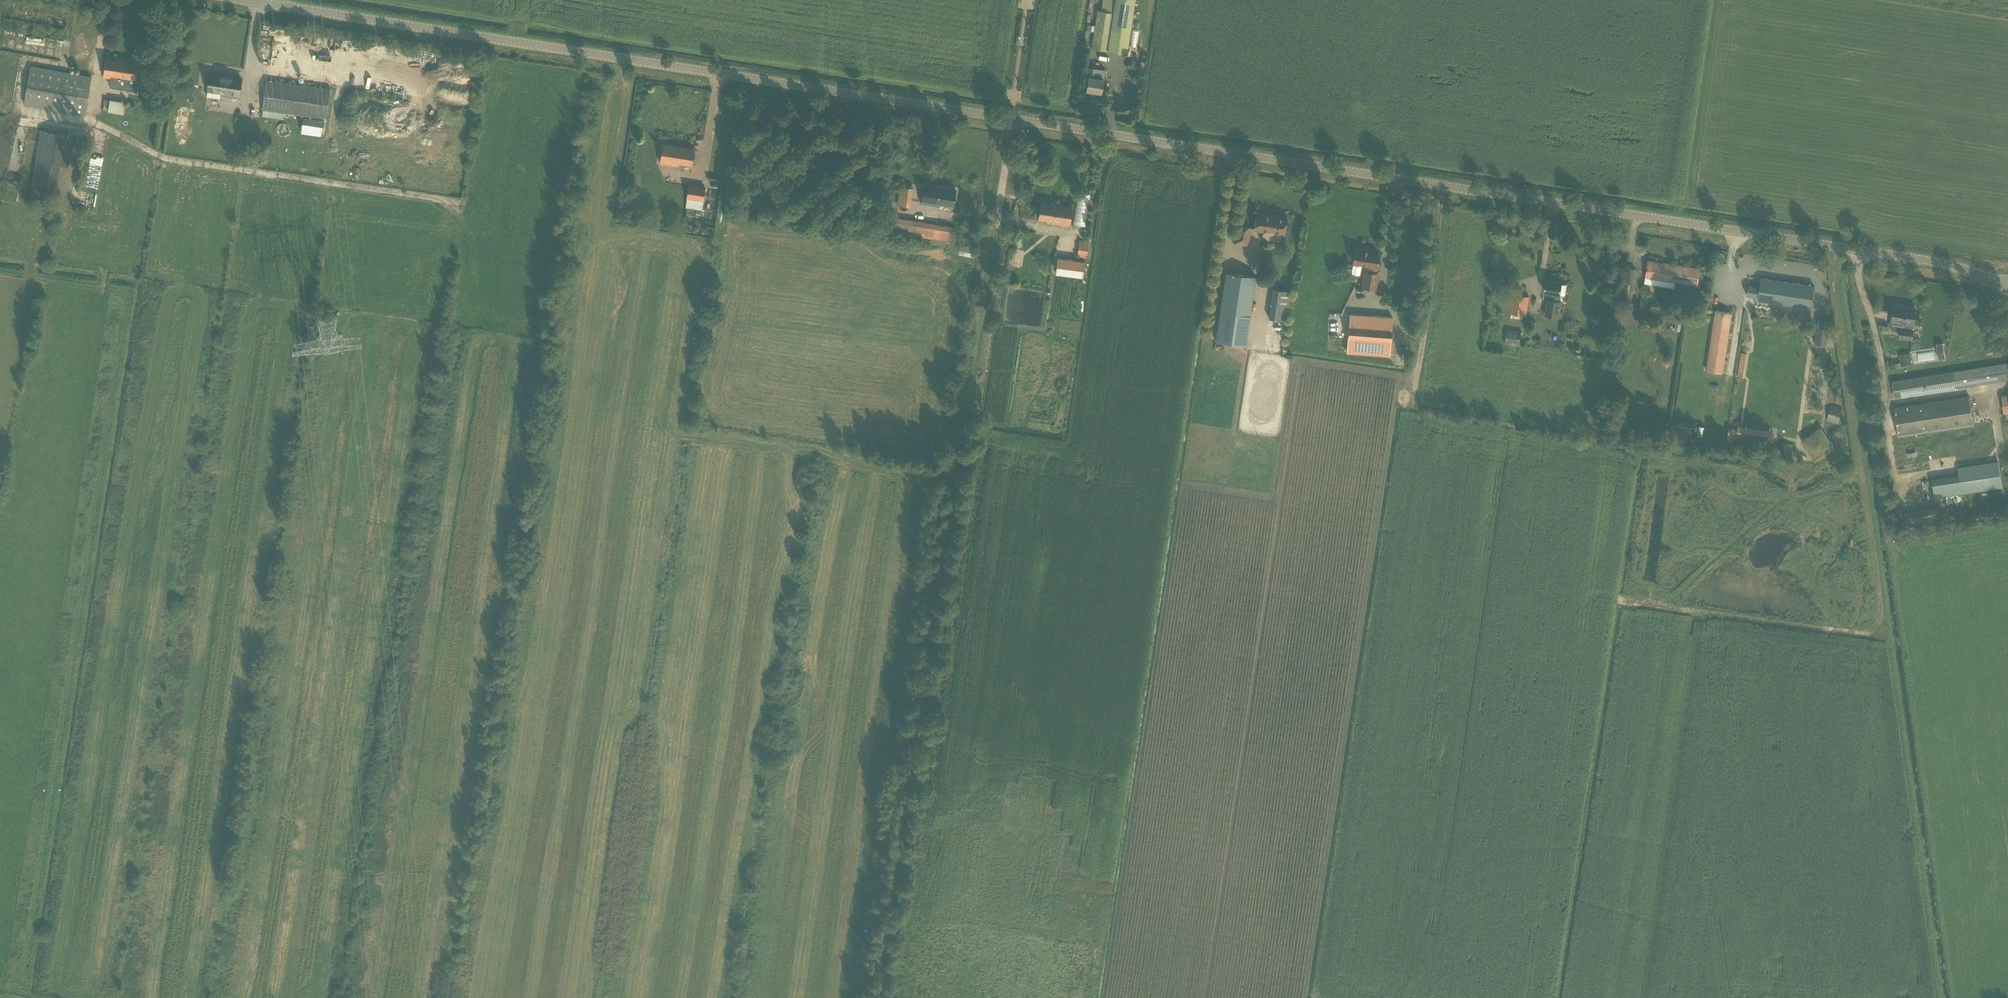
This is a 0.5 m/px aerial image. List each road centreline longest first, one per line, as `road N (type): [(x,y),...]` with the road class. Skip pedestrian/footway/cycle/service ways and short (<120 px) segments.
road 1 (tertiary): [(2007,283),(1935,261),(247,0)]

